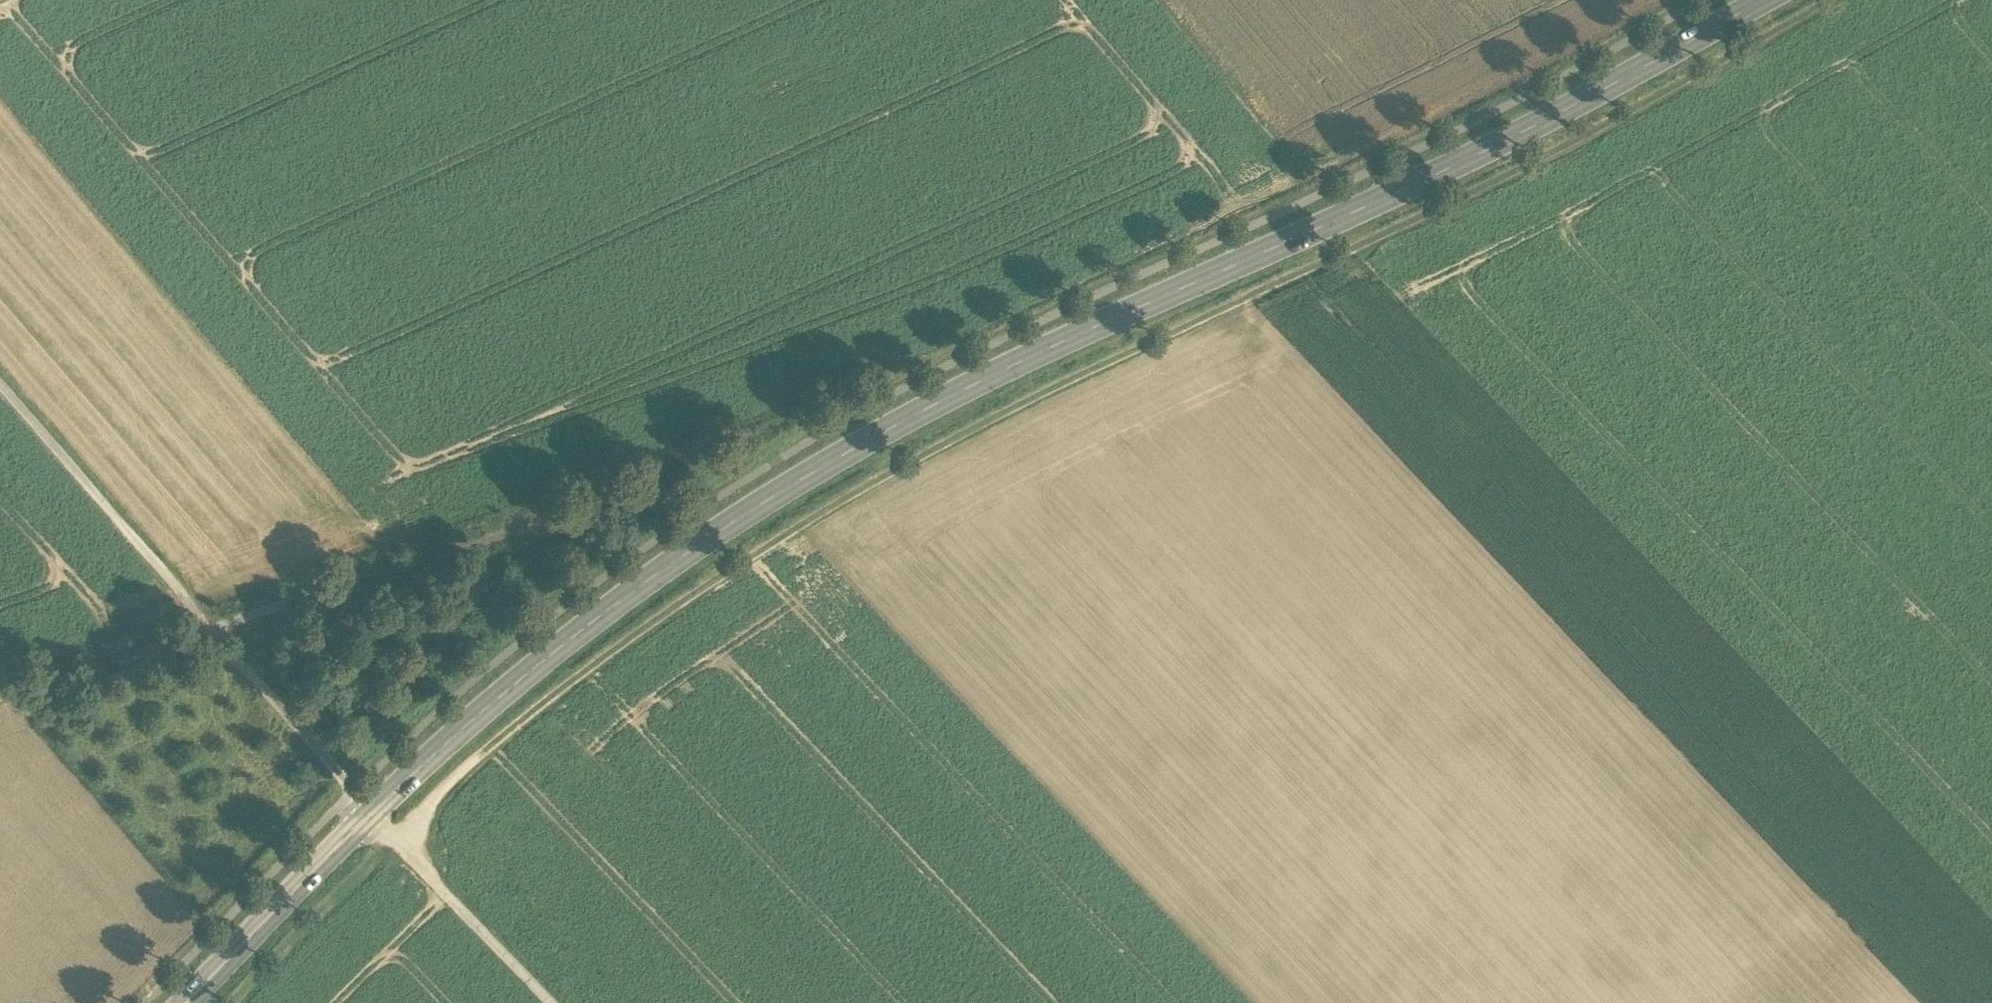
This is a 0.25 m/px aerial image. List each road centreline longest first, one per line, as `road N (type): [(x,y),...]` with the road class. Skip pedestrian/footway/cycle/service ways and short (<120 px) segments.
road 1 (secondary): [(1762,0),(1565,110),(1020,359),(811,471),(670,564),(493,705),(188,1002)]
road 2 (track): [(1830,0),(1408,230),(1307,266),(1075,375),(765,546),(610,651),(459,777),(402,843)]
road 3 (track): [(0,700),(617,495)]
road 4 (track): [(0,386),(374,814)]
road 5 (track): [(550,1002),(374,814)]

